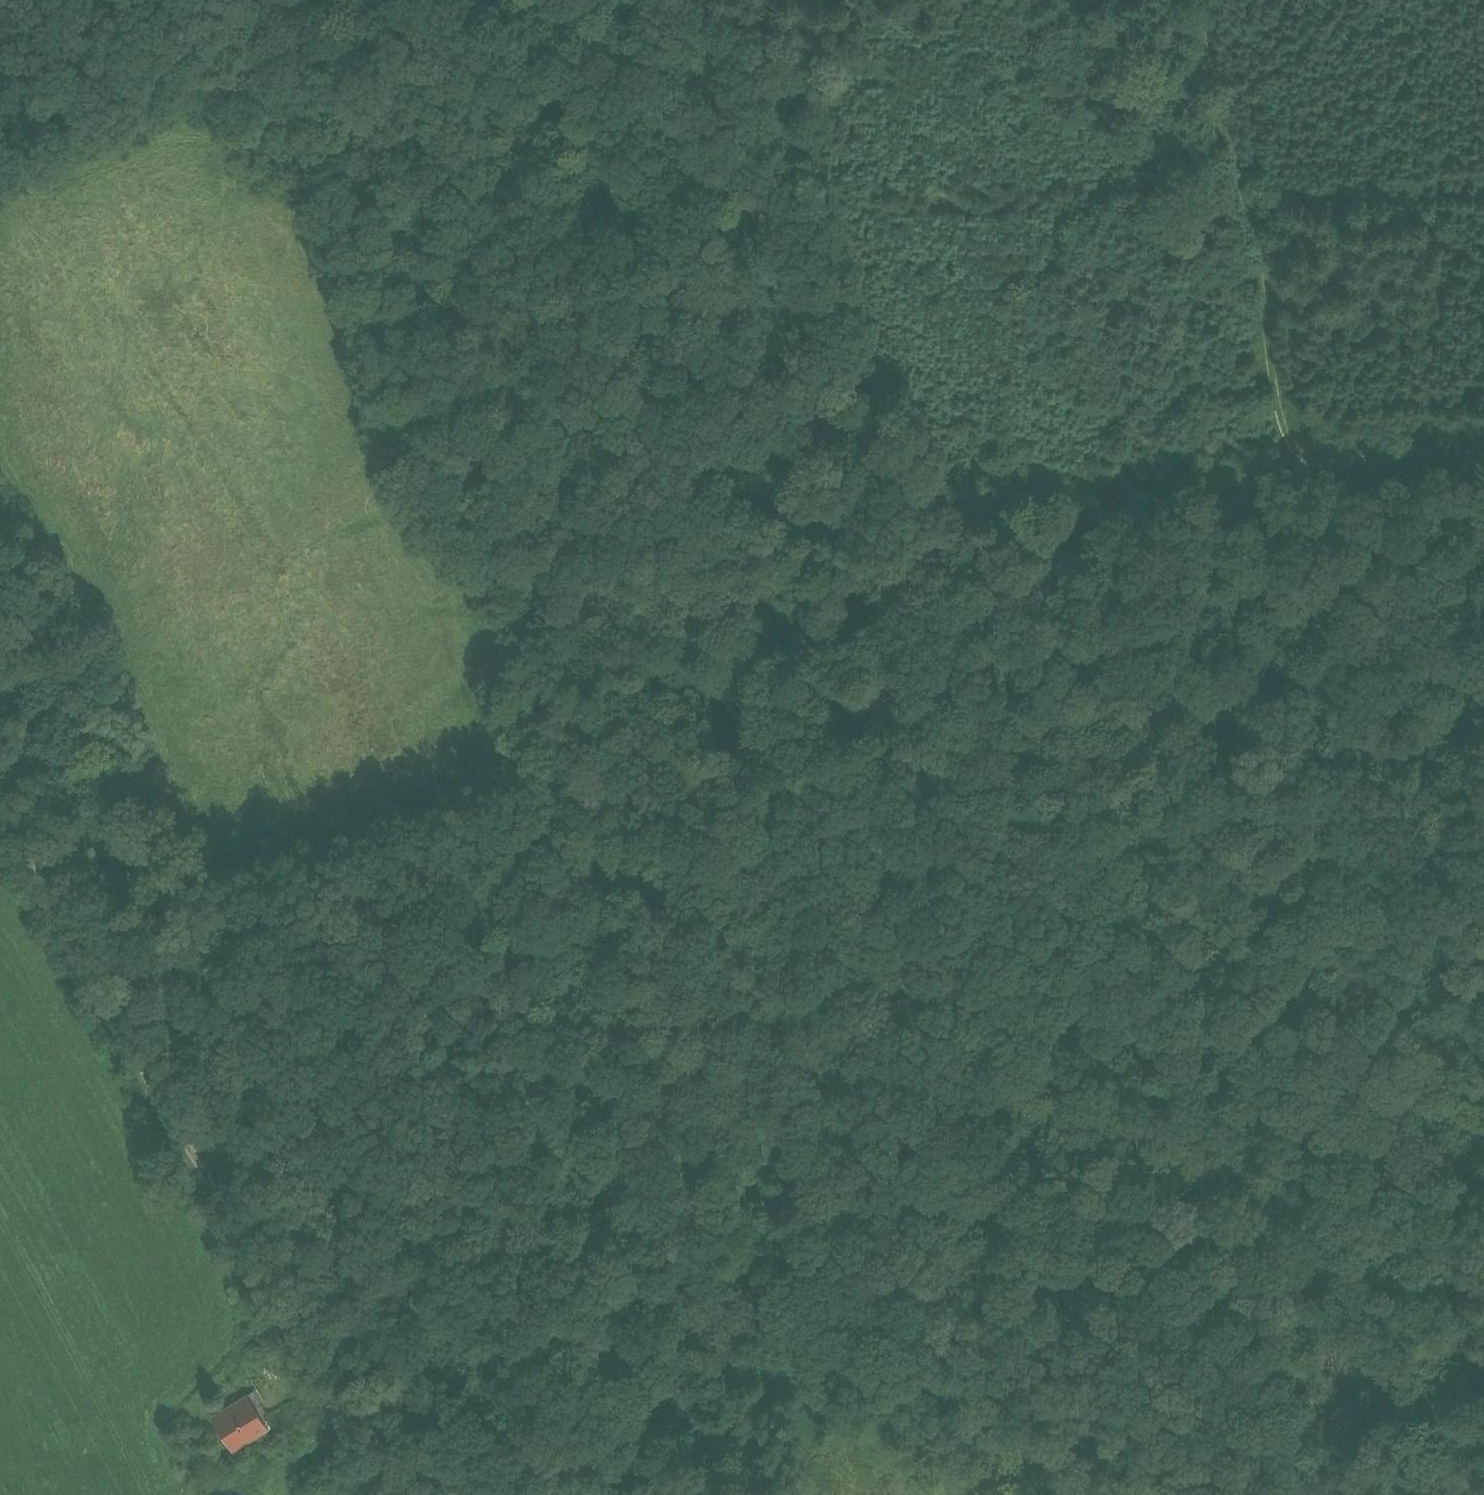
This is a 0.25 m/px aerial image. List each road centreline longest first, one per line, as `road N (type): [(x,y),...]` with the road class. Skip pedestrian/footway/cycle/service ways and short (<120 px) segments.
road 1 (track): [(0,778),(308,1373),(362,1494)]
road 2 (track): [(1483,446),(1043,468)]
road 3 (track): [(1242,201),(1298,455)]
road 4 (track): [(1483,181),(1242,201)]
road 5 (track): [(1197,0),(1242,201)]

